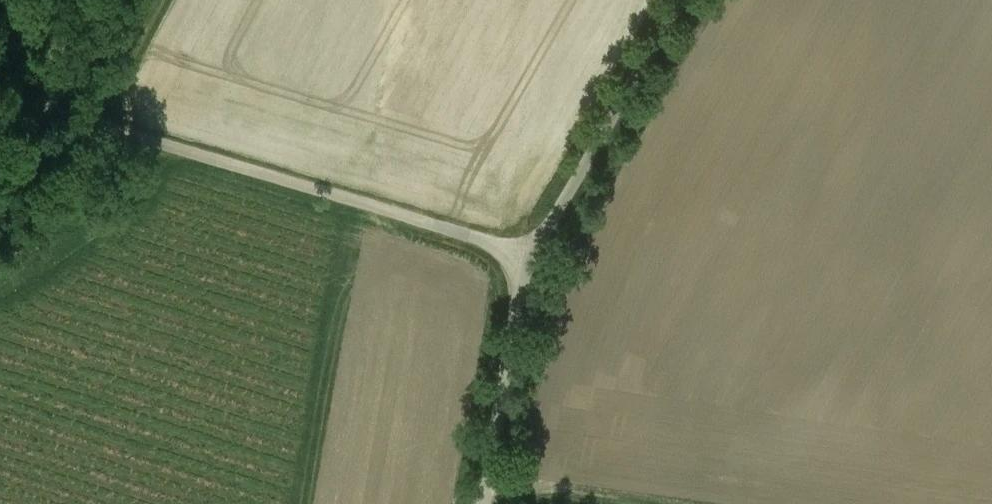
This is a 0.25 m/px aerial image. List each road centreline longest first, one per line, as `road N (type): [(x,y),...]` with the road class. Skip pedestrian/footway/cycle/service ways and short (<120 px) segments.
road 1 (unclassified): [(0,97),(531,254)]
road 2 (unclassified): [(680,0),(531,254)]
road 3 (unclassified): [(531,254),(500,353),(476,503)]
road 4 (track): [(164,146),(148,188),(0,296)]
road 5 (track): [(94,125),(159,0)]

